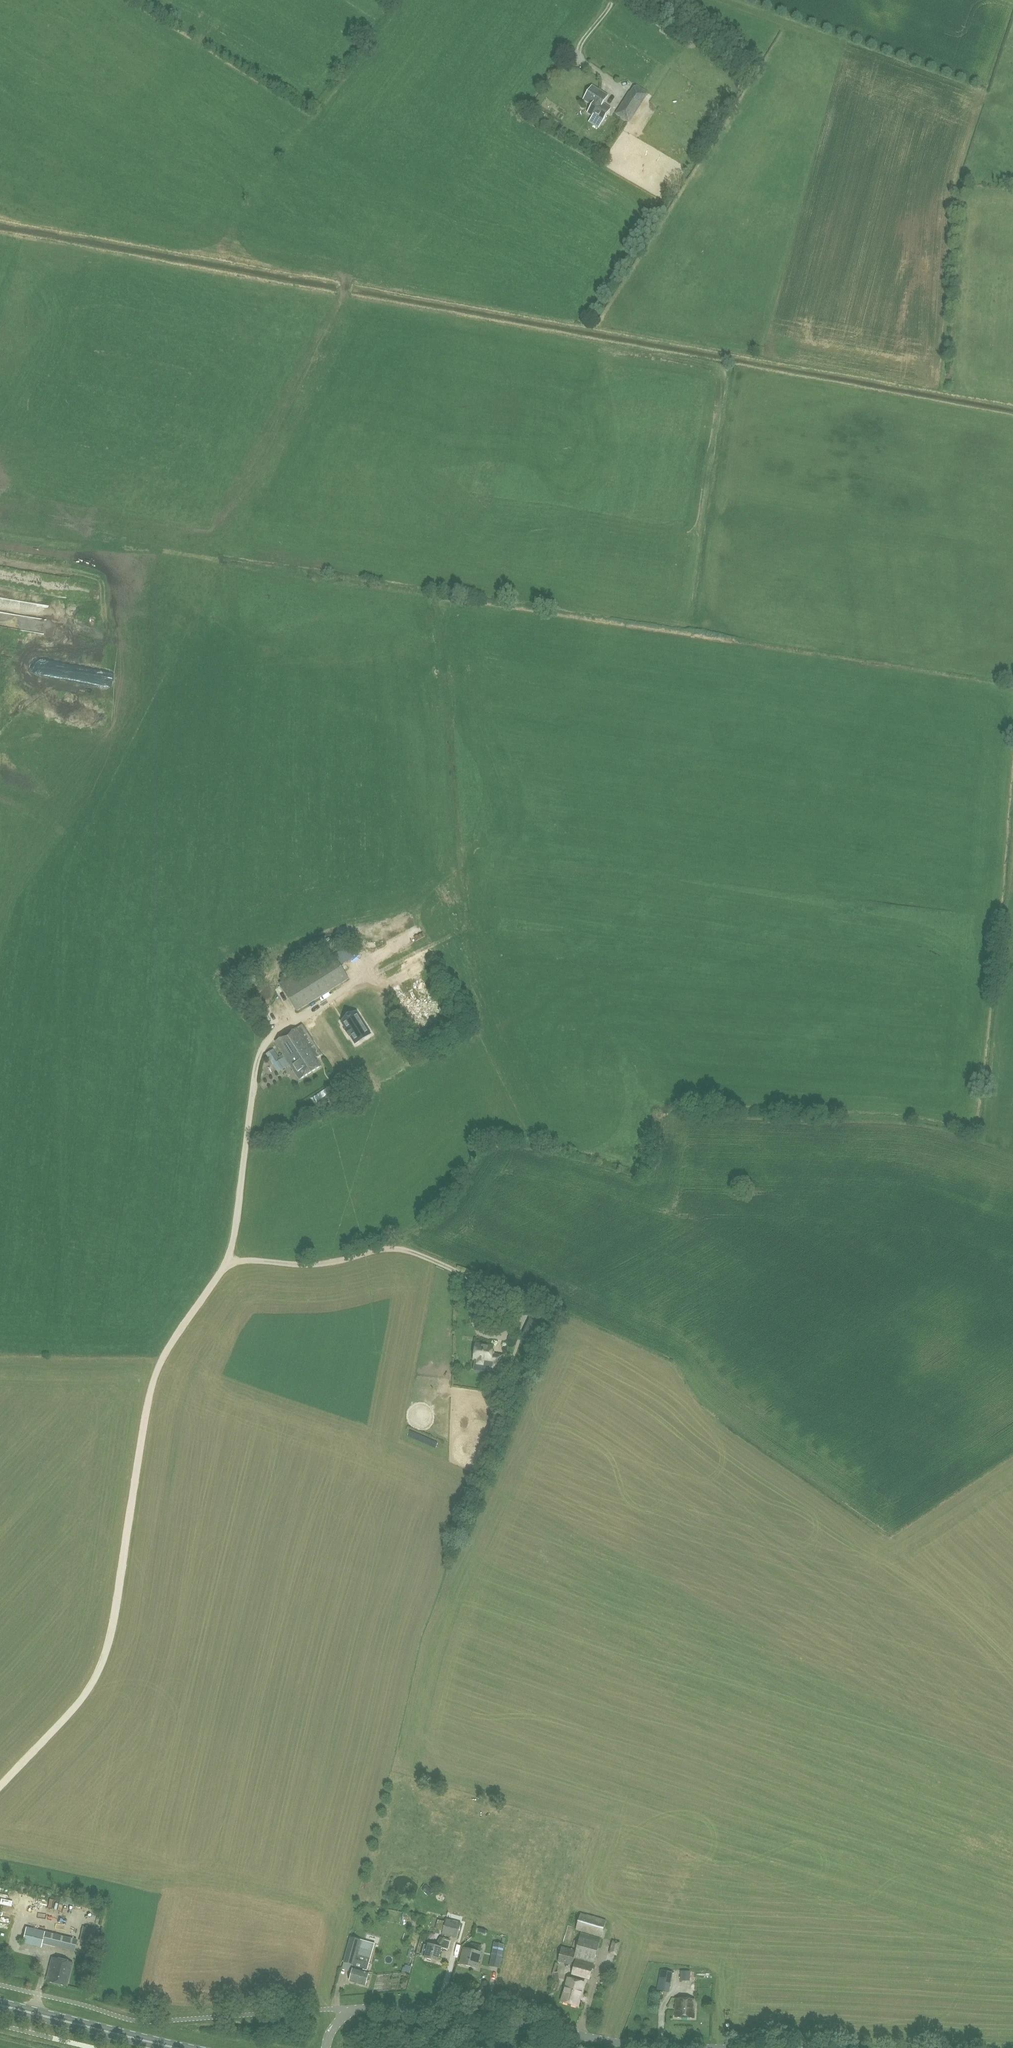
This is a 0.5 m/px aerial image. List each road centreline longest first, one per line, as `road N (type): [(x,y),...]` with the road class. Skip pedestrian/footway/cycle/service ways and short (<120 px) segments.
road 1 (unclassified): [(798,2047),(673,2041),(457,2008),(363,2005)]
road 2 (secondary): [(0,2004),(181,2047)]

